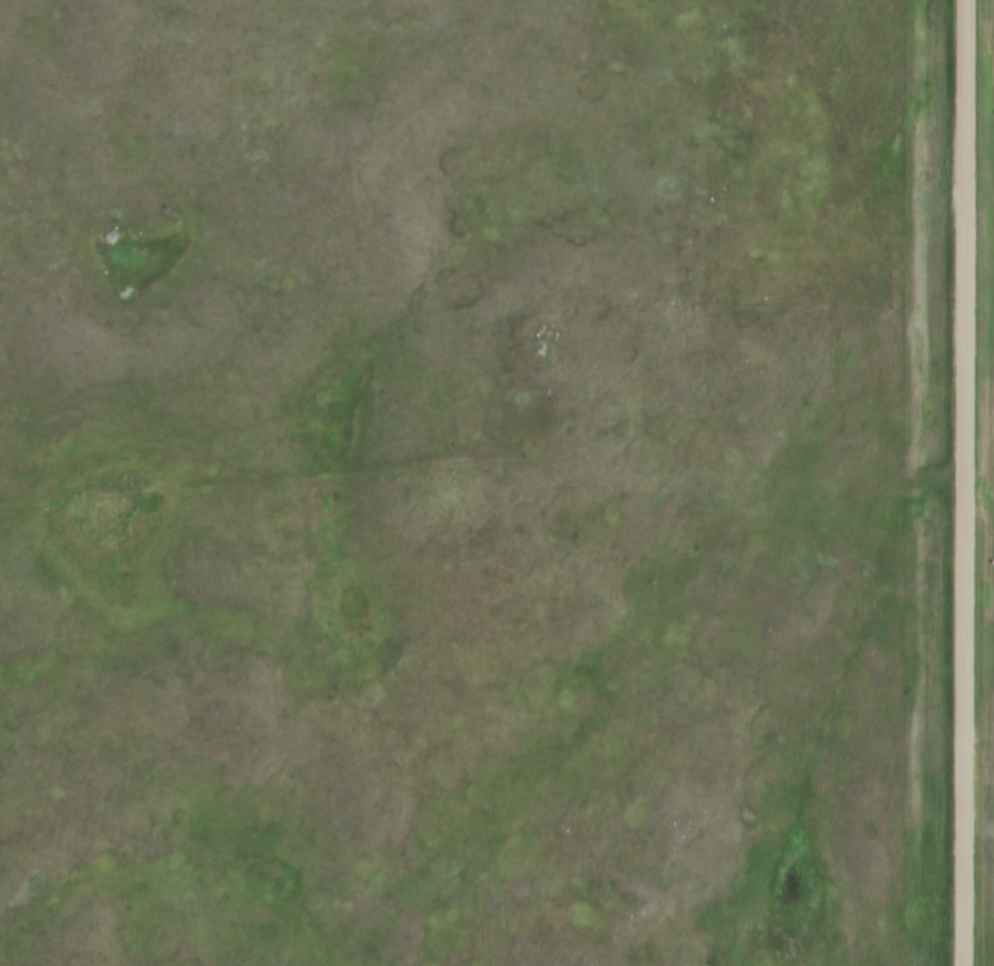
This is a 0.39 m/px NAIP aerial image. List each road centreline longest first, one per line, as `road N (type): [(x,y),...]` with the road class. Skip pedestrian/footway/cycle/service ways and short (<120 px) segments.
road 1 (tertiary): [(961,965),(963,0)]

